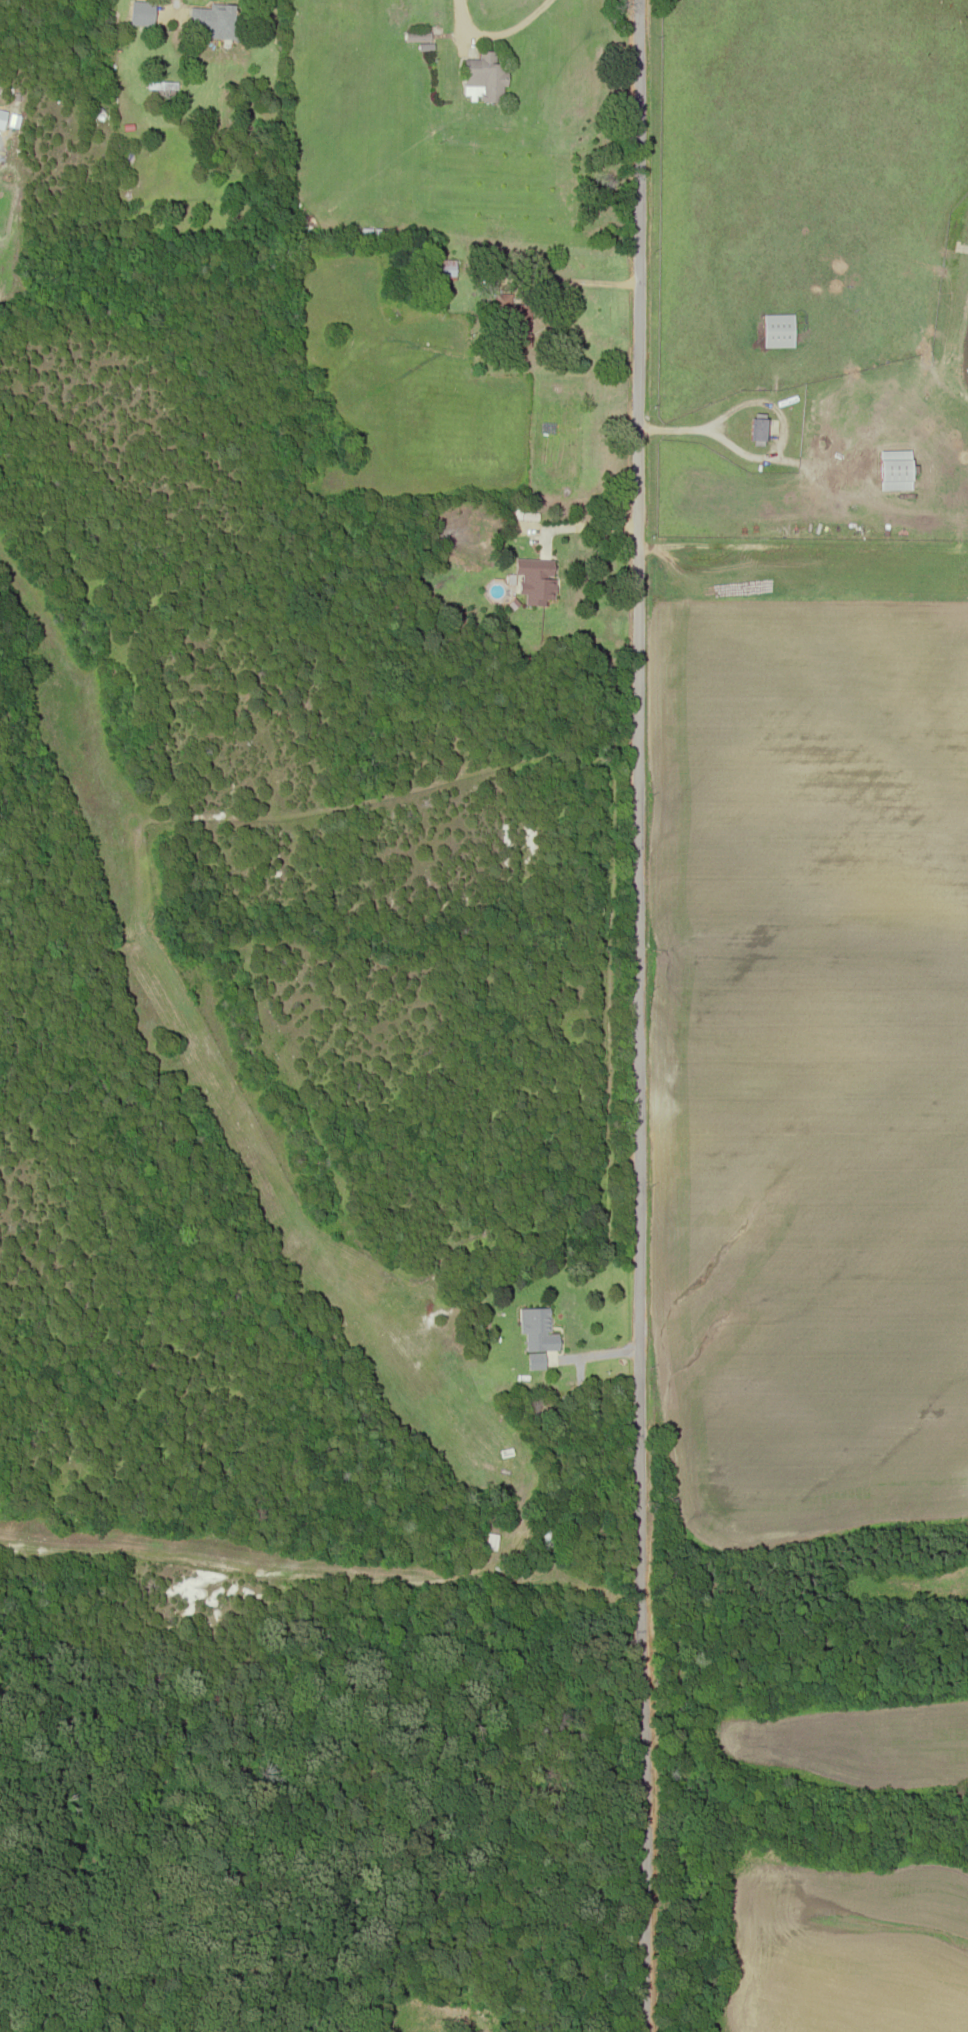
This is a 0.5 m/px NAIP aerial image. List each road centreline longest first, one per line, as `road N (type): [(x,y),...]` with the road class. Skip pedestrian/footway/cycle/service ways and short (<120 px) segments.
road 1 (residential): [(649,2031),(639,0)]

